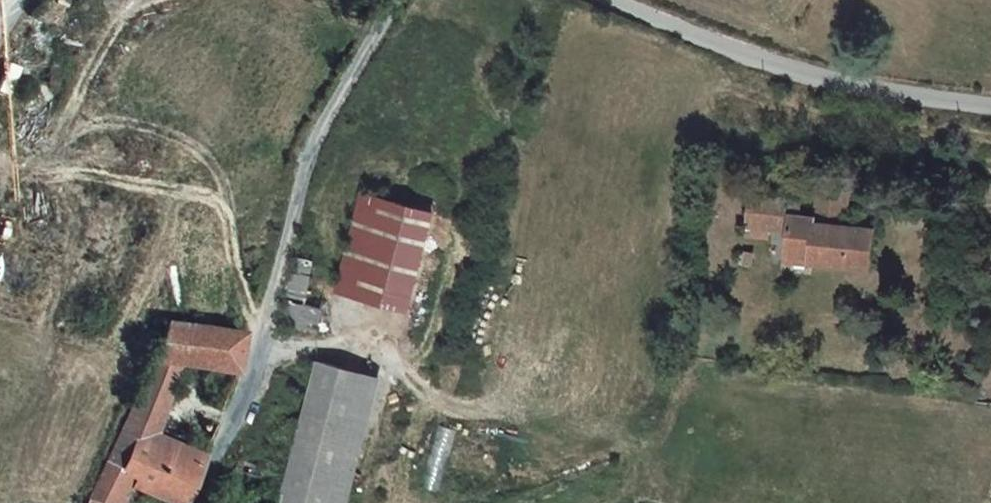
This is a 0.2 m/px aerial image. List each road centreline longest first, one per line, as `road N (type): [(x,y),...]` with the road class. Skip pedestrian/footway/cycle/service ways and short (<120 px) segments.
road 1 (residential): [(218,502),(268,379),(299,214),(330,124),(401,0)]
road 2 (residential): [(990,127),(958,124),(570,0)]

